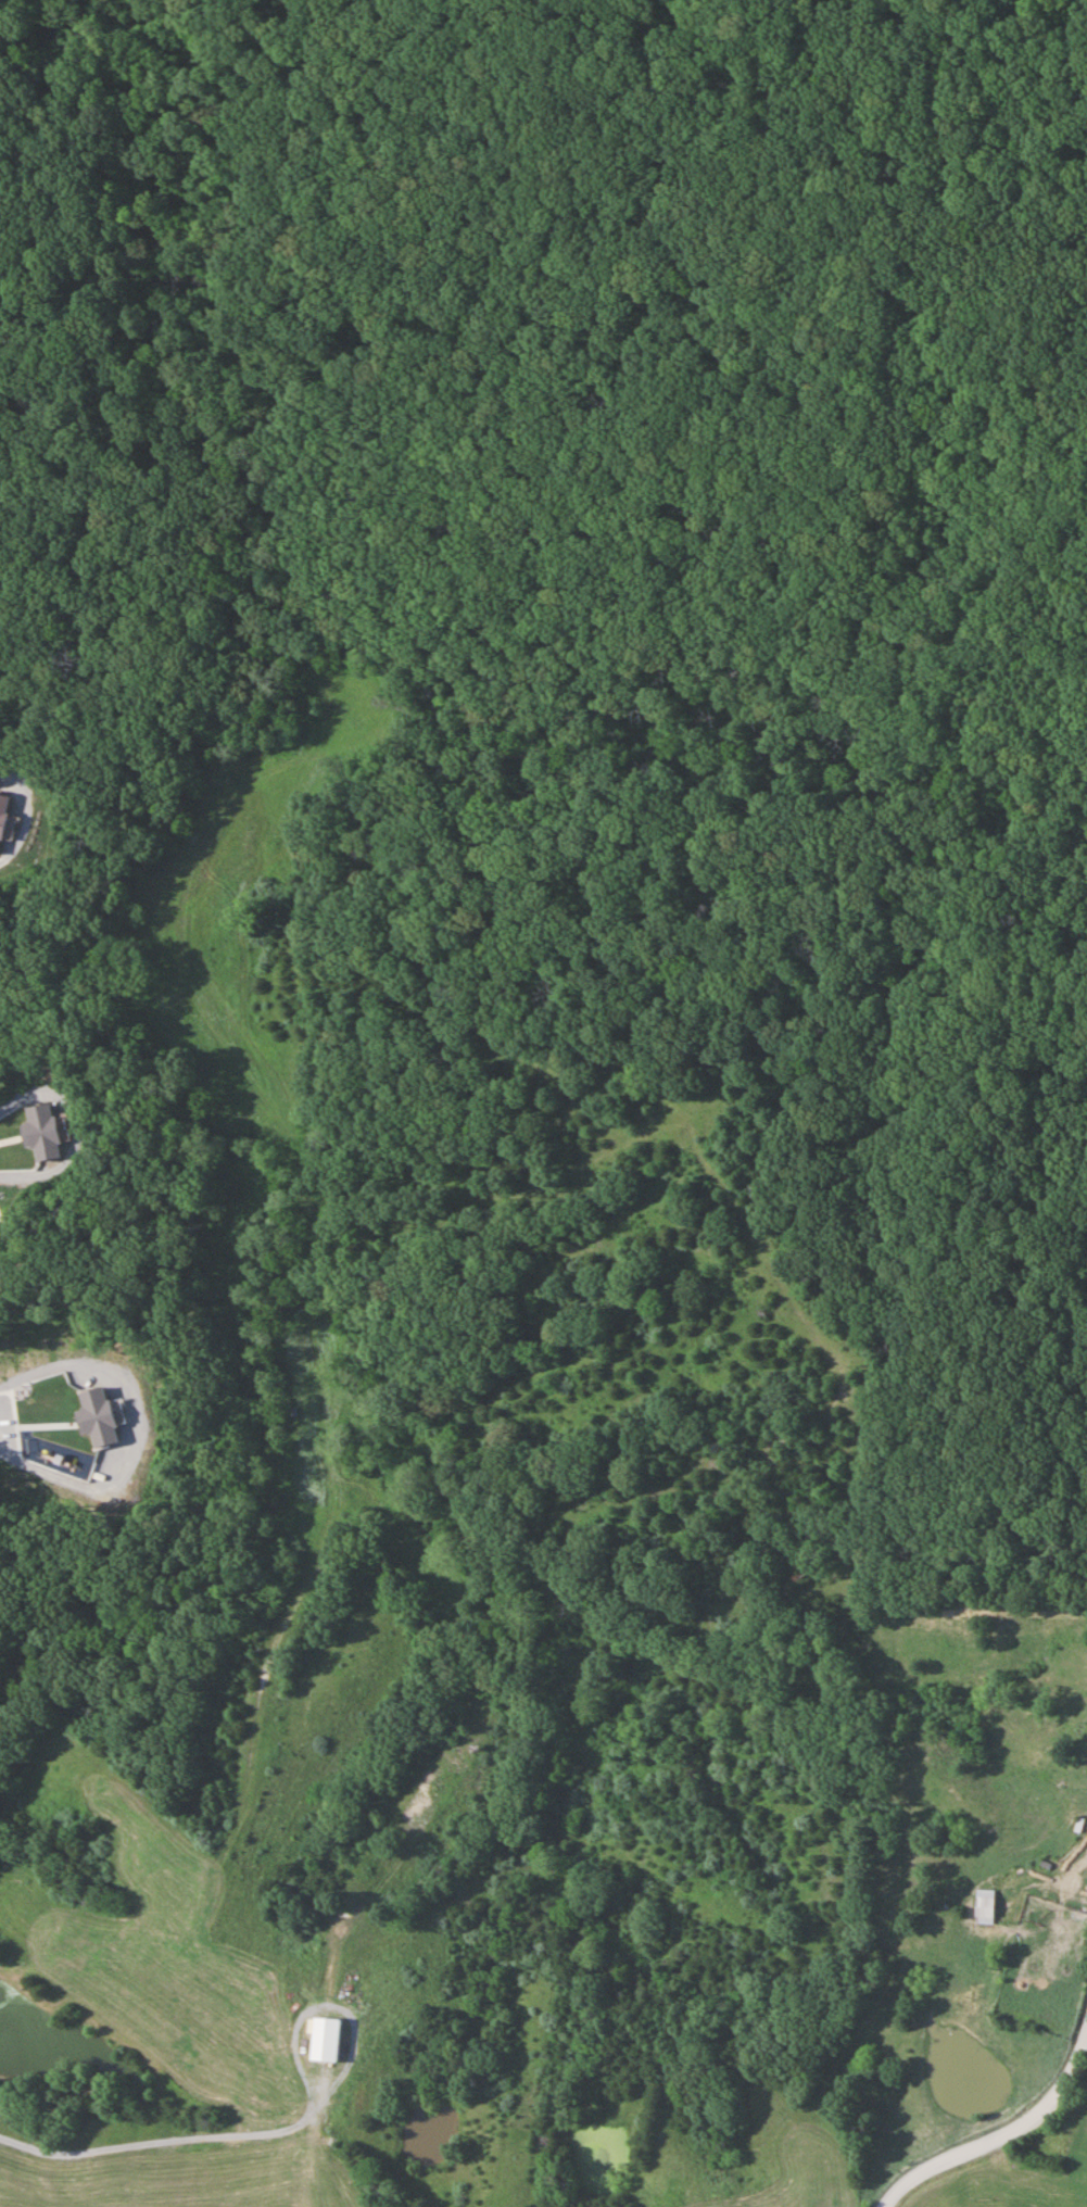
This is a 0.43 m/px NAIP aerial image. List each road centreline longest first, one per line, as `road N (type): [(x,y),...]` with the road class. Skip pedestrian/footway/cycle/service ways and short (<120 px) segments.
road 1 (residential): [(886,2206),(909,2176),(1001,2132),(1066,2090),(1086,2018)]

